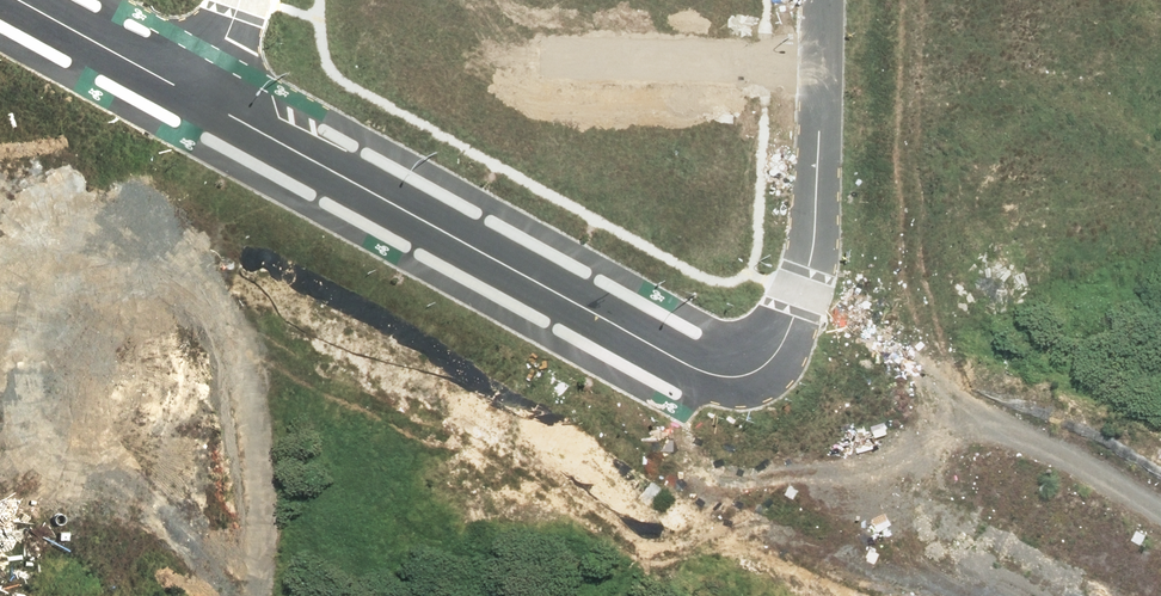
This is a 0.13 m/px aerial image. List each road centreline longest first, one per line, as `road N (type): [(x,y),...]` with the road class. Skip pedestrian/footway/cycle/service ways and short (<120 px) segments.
road 1 (residential): [(196,98),(683,362),(738,377)]
road 2 (unknown): [(738,377),(1119,595)]
road 3 (residential): [(822,0),(813,251),(772,360),(738,377)]
road 4 (residential): [(17,0),(196,98)]

